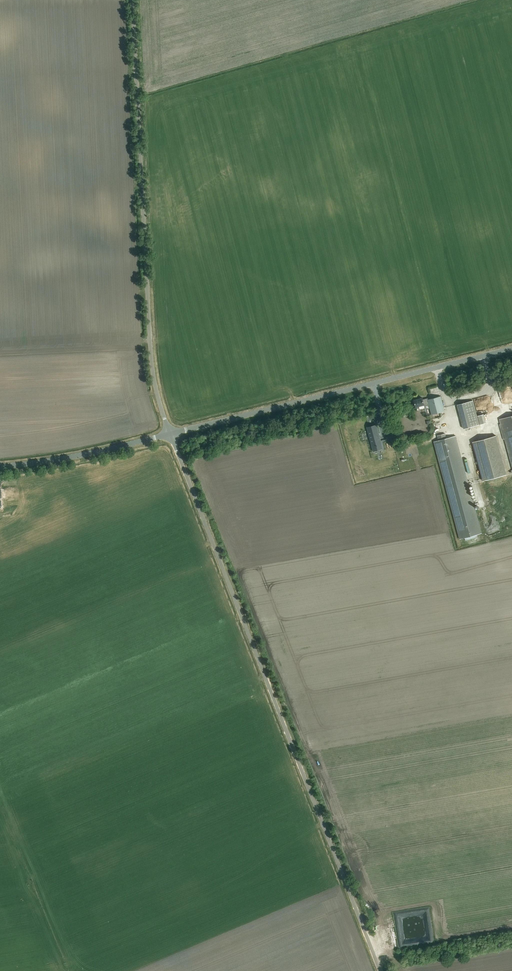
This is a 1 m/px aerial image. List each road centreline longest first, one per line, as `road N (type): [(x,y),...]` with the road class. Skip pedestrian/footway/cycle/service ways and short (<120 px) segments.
road 1 (unclassified): [(380,970),(170,434)]
road 2 (unclassified): [(170,434),(152,365),(132,0)]
road 3 (tertiary): [(170,434),(511,348)]
road 4 (tertiary): [(170,434),(0,466)]

